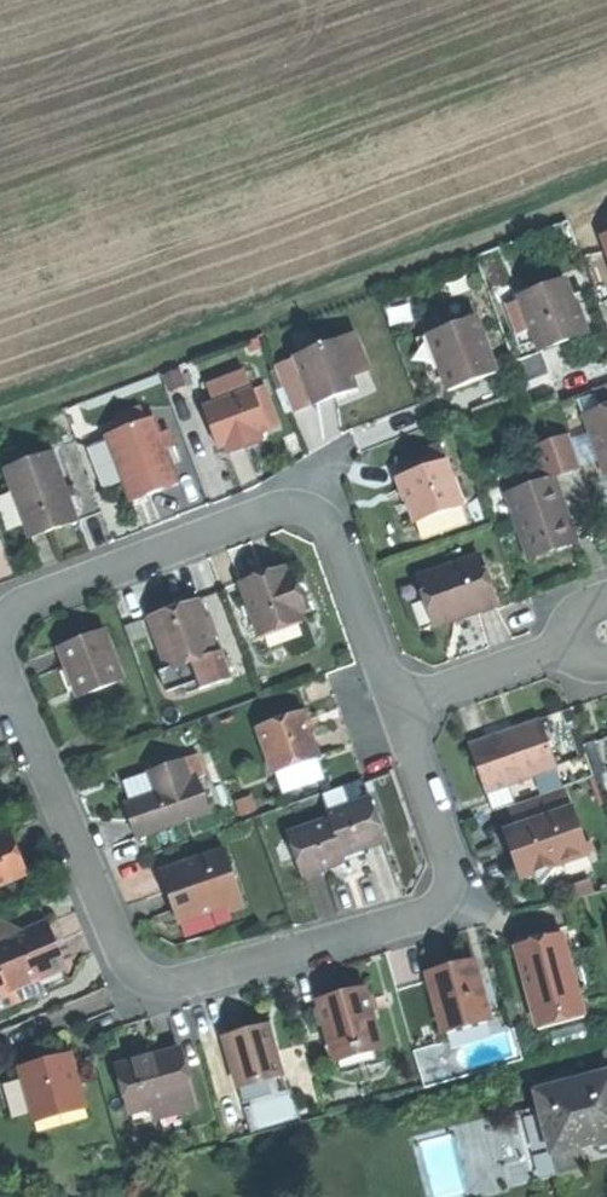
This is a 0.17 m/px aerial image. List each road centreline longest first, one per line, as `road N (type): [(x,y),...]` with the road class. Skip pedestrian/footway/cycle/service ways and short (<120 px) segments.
road 1 (residential): [(0,665),(123,954),(152,980),(191,981),(437,908),(449,894),(451,860)]
road 2 (residential): [(399,707),(335,532),(309,508),(278,506),(25,602),(0,630)]
road 3 (residential): [(553,651),(399,707)]
road 4 (residential): [(451,860),(399,707)]

